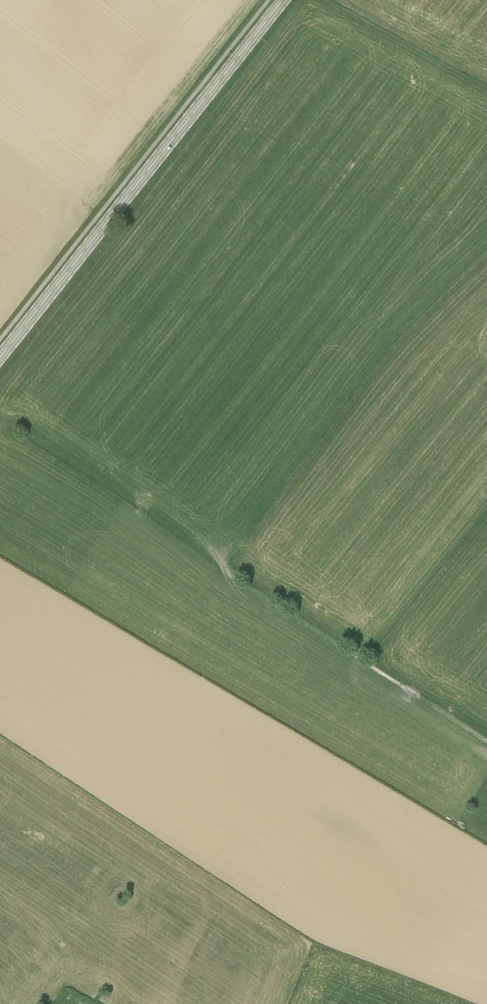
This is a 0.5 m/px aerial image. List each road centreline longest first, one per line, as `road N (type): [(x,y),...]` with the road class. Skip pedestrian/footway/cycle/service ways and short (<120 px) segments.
road 1 (secondary): [(0,358),(284,0)]
road 2 (track): [(486,741),(231,576),(224,557)]

